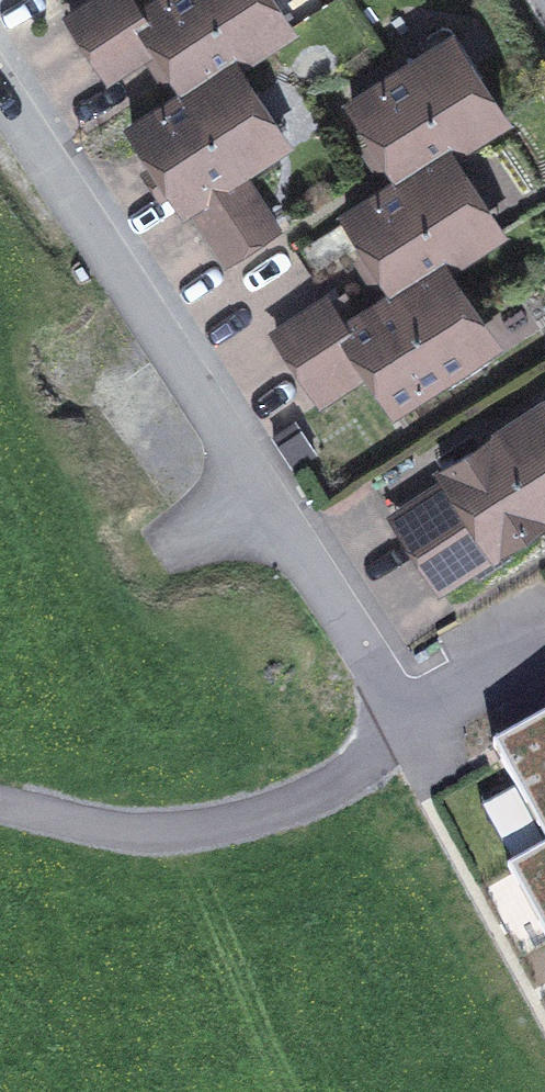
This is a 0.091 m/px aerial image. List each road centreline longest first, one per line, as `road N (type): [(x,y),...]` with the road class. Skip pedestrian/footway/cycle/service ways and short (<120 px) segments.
road 1 (residential): [(0,105),(414,728)]
road 2 (track): [(0,808),(150,834),(232,826),(360,771),(414,728)]

